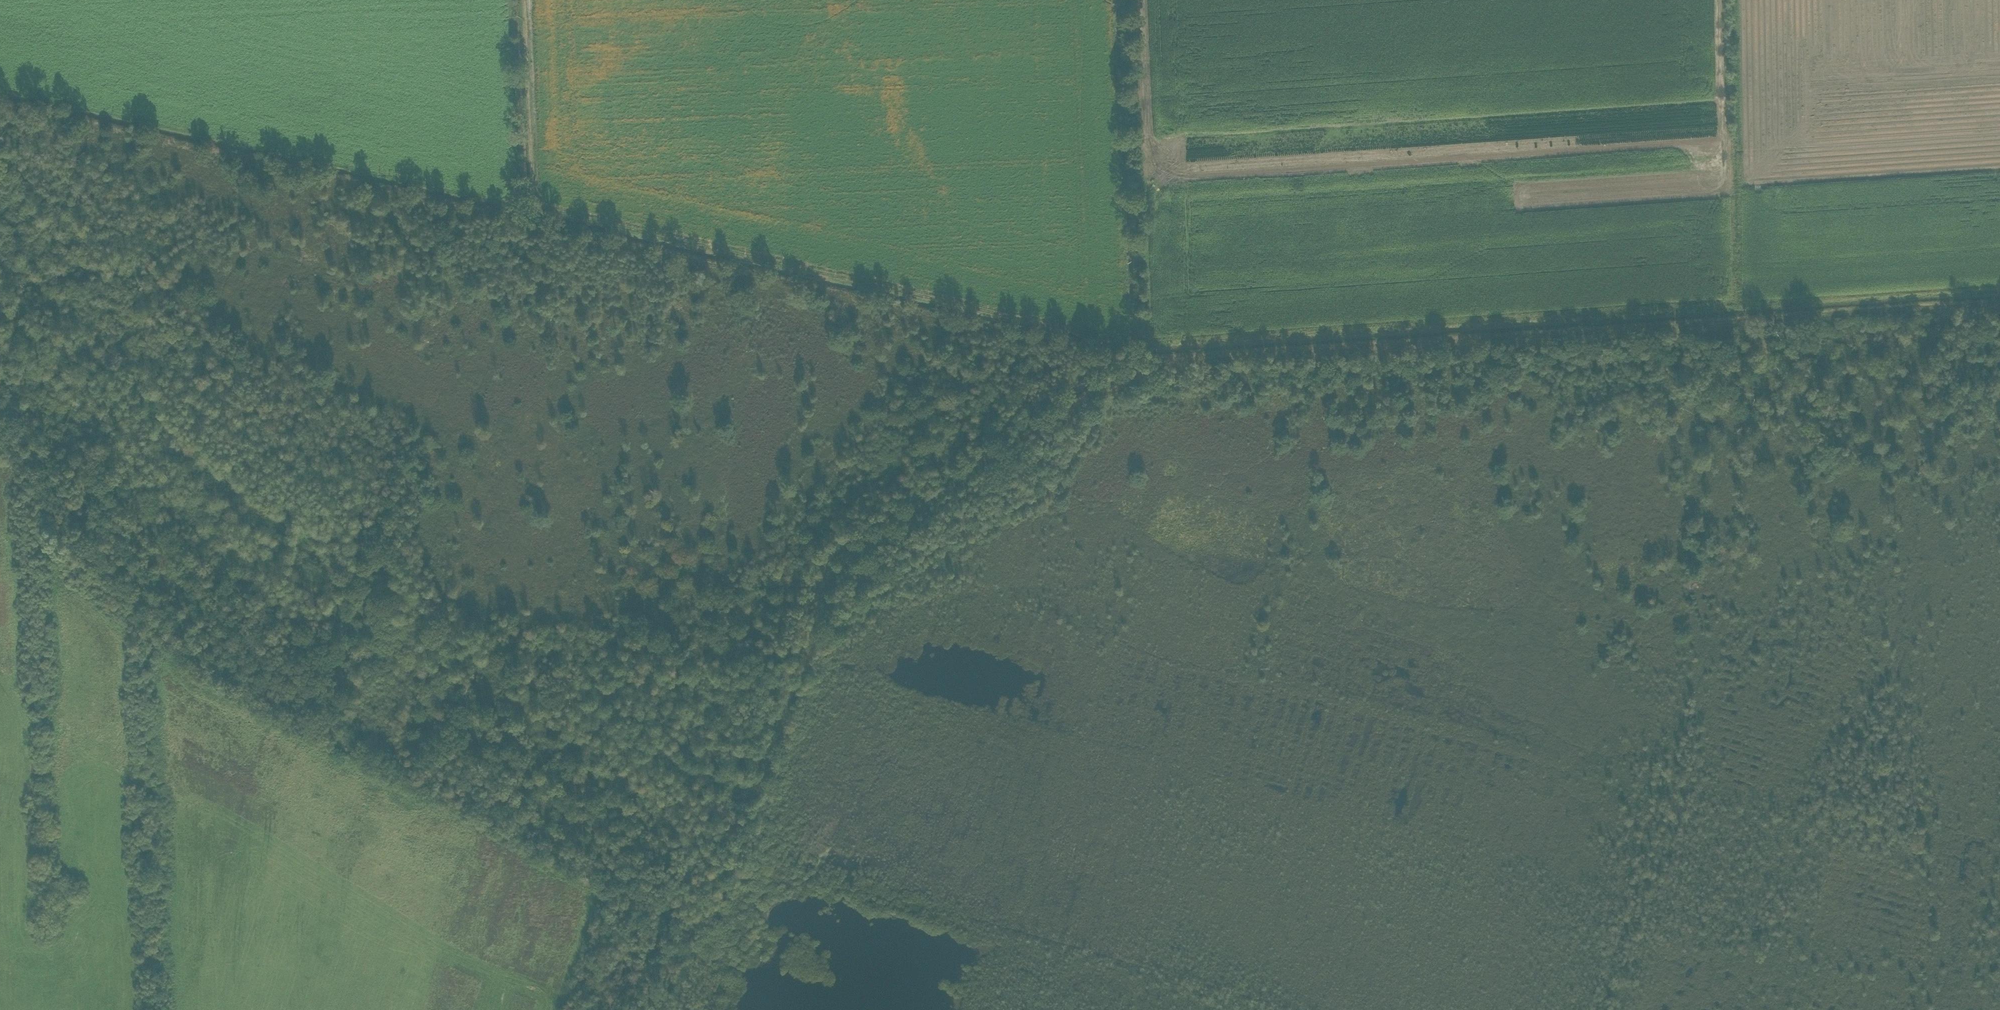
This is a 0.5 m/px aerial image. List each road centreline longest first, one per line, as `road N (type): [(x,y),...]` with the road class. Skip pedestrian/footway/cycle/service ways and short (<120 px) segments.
road 1 (track): [(1999,308),(1156,358),(1122,385)]
road 2 (track): [(1122,385),(838,570),(816,607),(805,655)]

